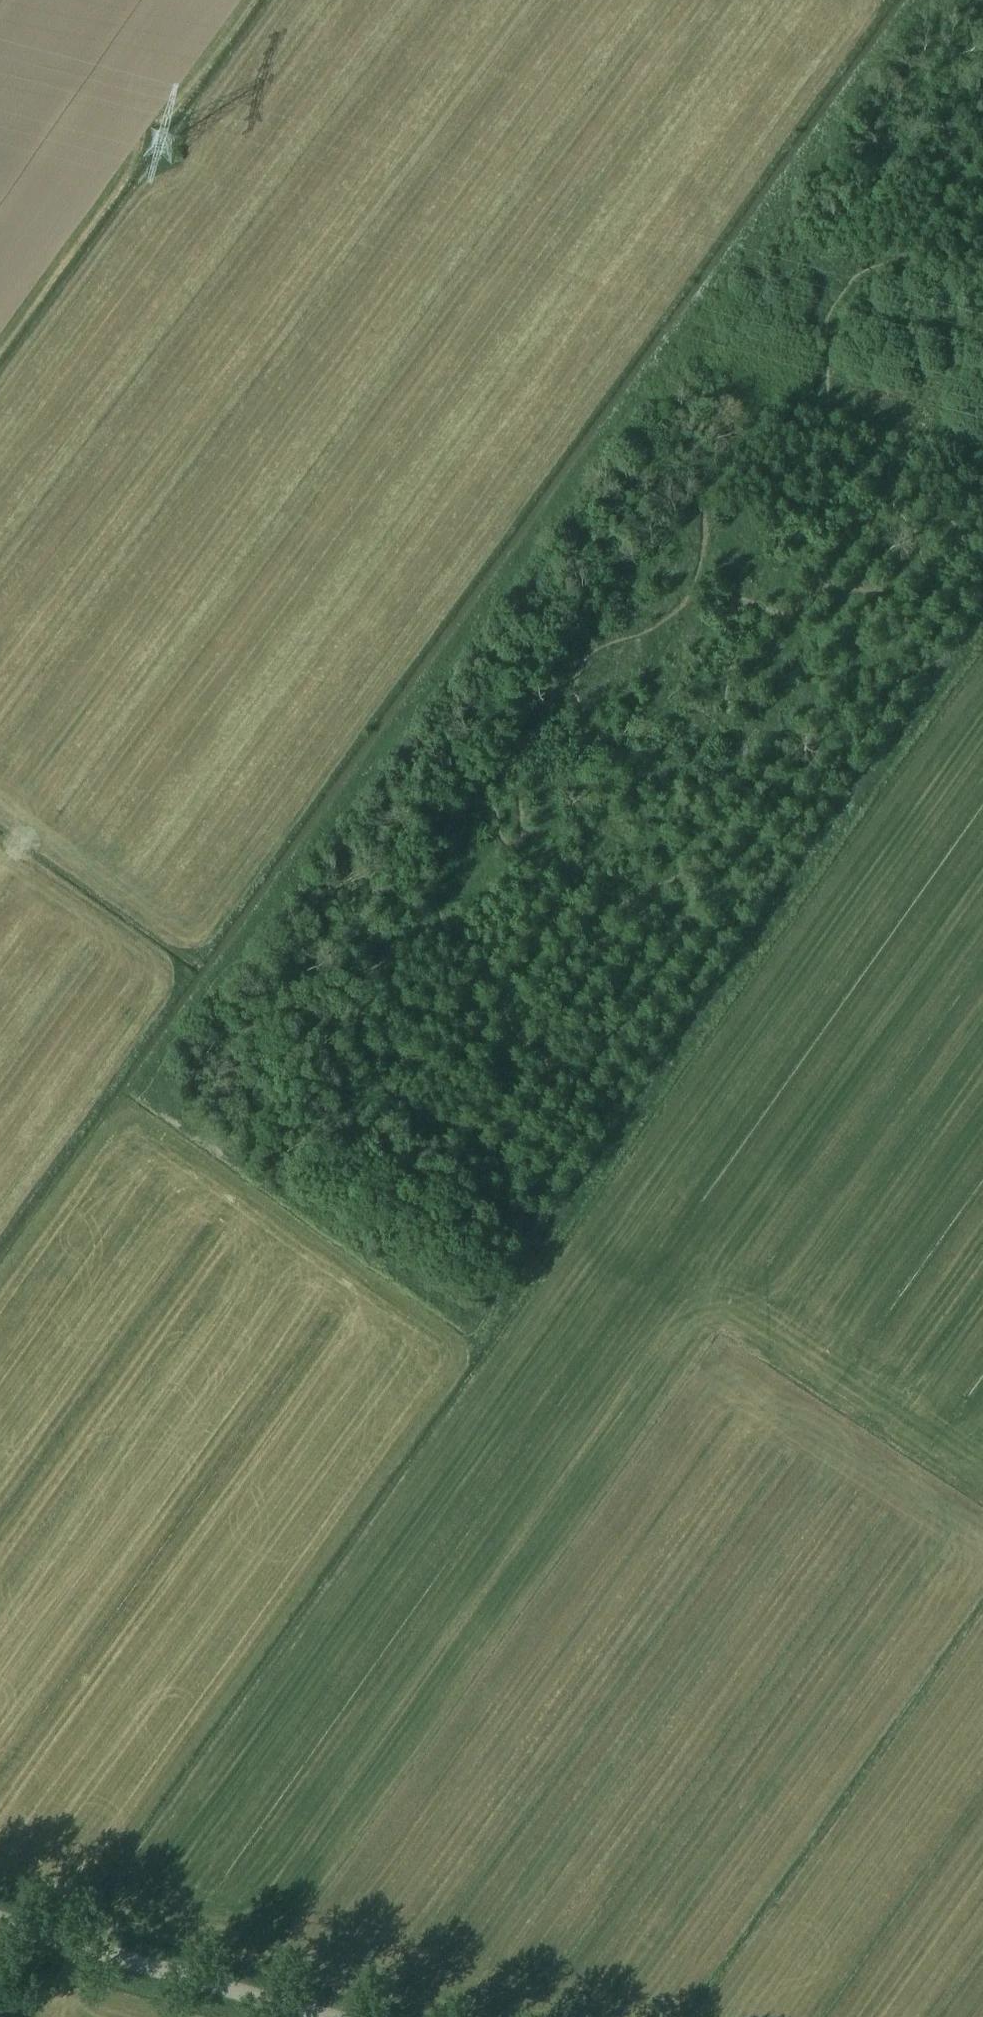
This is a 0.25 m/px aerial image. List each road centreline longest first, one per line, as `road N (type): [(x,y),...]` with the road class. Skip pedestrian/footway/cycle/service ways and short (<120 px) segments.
road 1 (unclassified): [(329,2016),(0,1920)]

